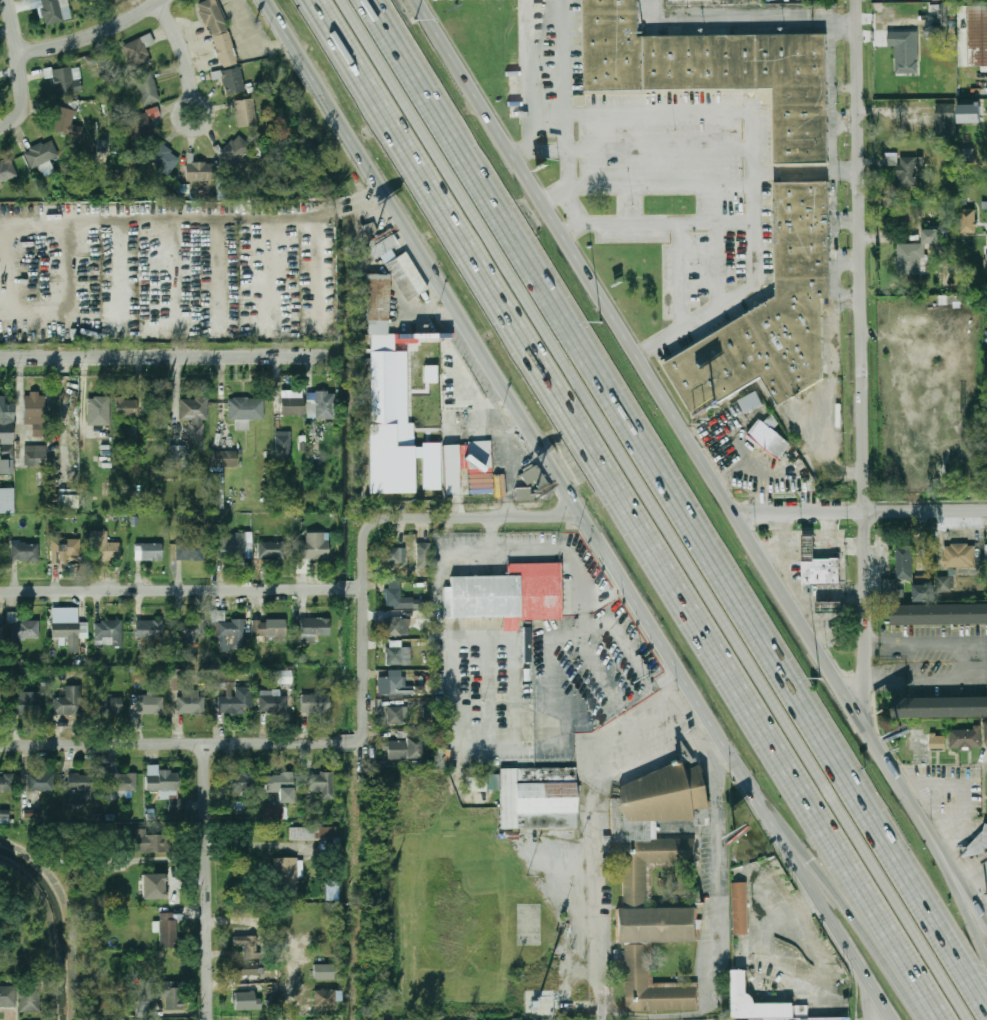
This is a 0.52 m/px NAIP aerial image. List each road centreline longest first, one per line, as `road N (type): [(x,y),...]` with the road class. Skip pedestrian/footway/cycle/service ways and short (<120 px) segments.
road 1 (motorway): [(970,1019),(343,0)]
road 2 (motorway): [(317,0),(943,1019)]
road 3 (primary): [(265,0),(891,1019)]
road 4 (motorway): [(986,999),(370,0)]
road 5 (primary): [(904,788),(419,0)]
road 6 (residential): [(851,703),(864,687),(856,0)]
road 7 (residential): [(0,592),(367,590)]
road 8 (residential): [(357,354),(0,355)]
road 9 (residential): [(0,746),(354,744)]
road 10 (motorway): [(739,764),(928,1019)]
road 11 (residential): [(211,1019),(207,745)]
road 12 (residential): [(354,744),(366,736),(368,536),(379,521),(415,518)]
road 13 (residential): [(734,512),(986,510)]
road 14 (residential): [(415,518),(583,517)]
road 15 (primary): [(986,925),(904,788)]
road 16 (residential): [(164,0),(80,42),(20,55)]
road 17 (motorway): [(986,960),(925,829)]
road 18 (residential): [(198,132),(185,53),(161,2)]

